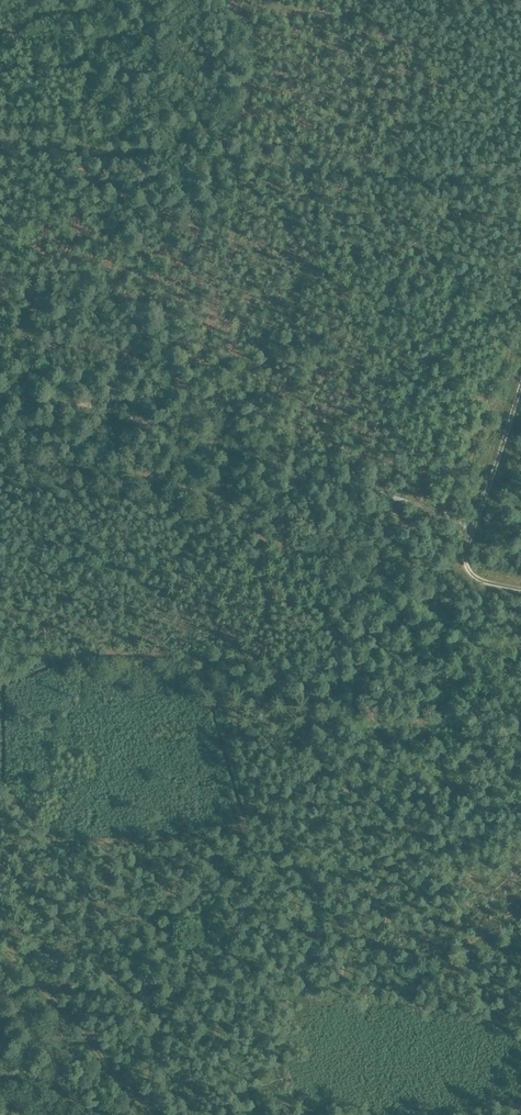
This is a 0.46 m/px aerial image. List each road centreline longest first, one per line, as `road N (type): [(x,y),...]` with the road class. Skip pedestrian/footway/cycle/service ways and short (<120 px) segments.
road 1 (track): [(0,391),(139,418),(474,525)]
road 2 (track): [(520,383),(463,560),(472,577),(520,588)]
road 3 (track): [(0,948),(151,1114)]

